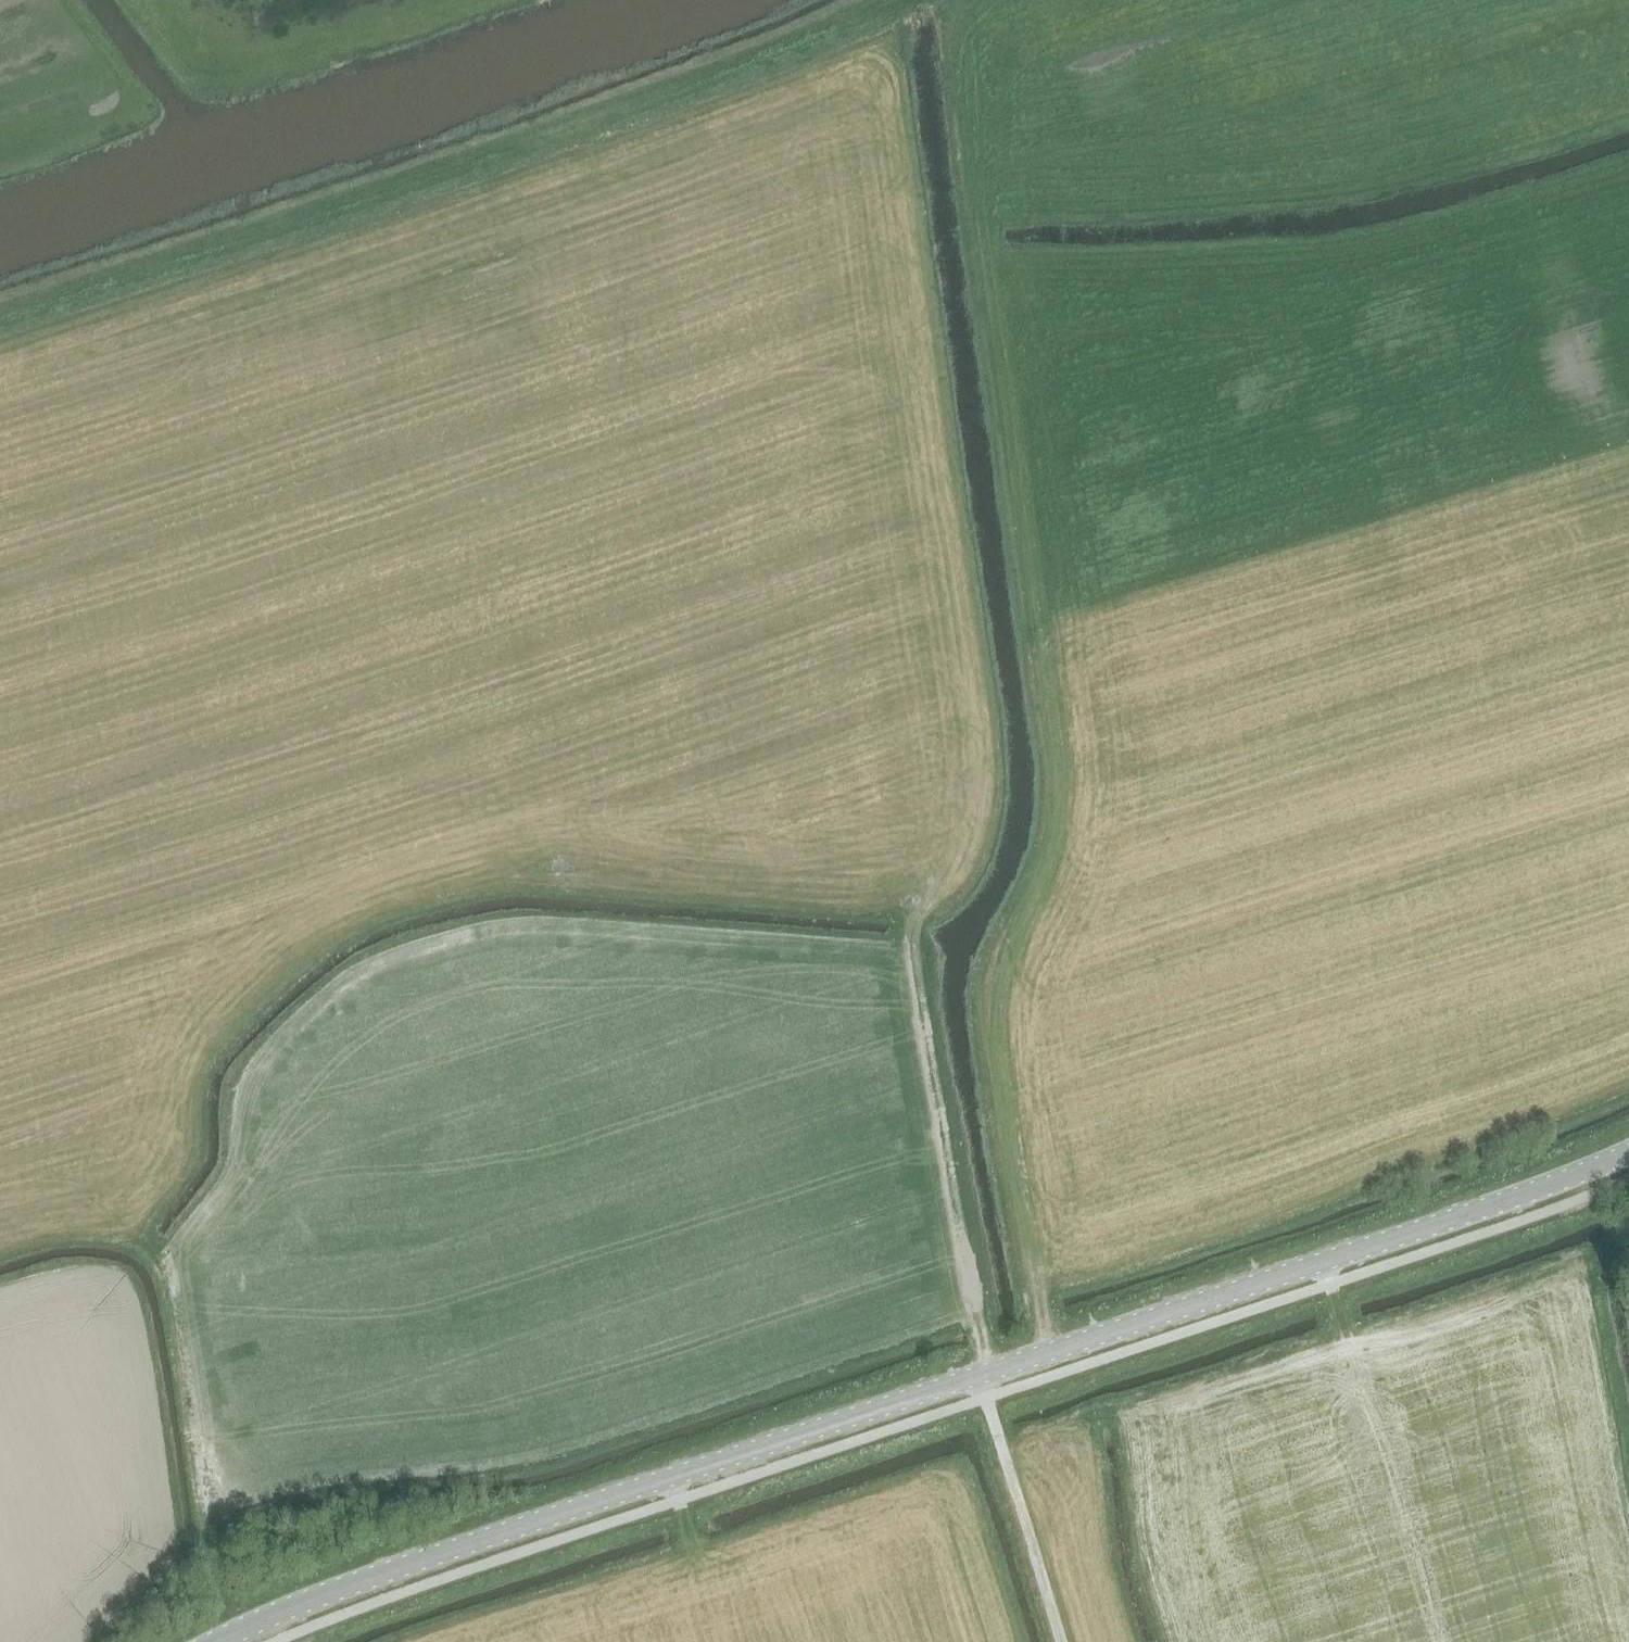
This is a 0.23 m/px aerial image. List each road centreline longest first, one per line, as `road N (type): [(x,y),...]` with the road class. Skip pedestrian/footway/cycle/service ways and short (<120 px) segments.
road 1 (tertiary): [(219,1641),(368,1579),(983,1381),(1453,1214),(1628,1142)]

